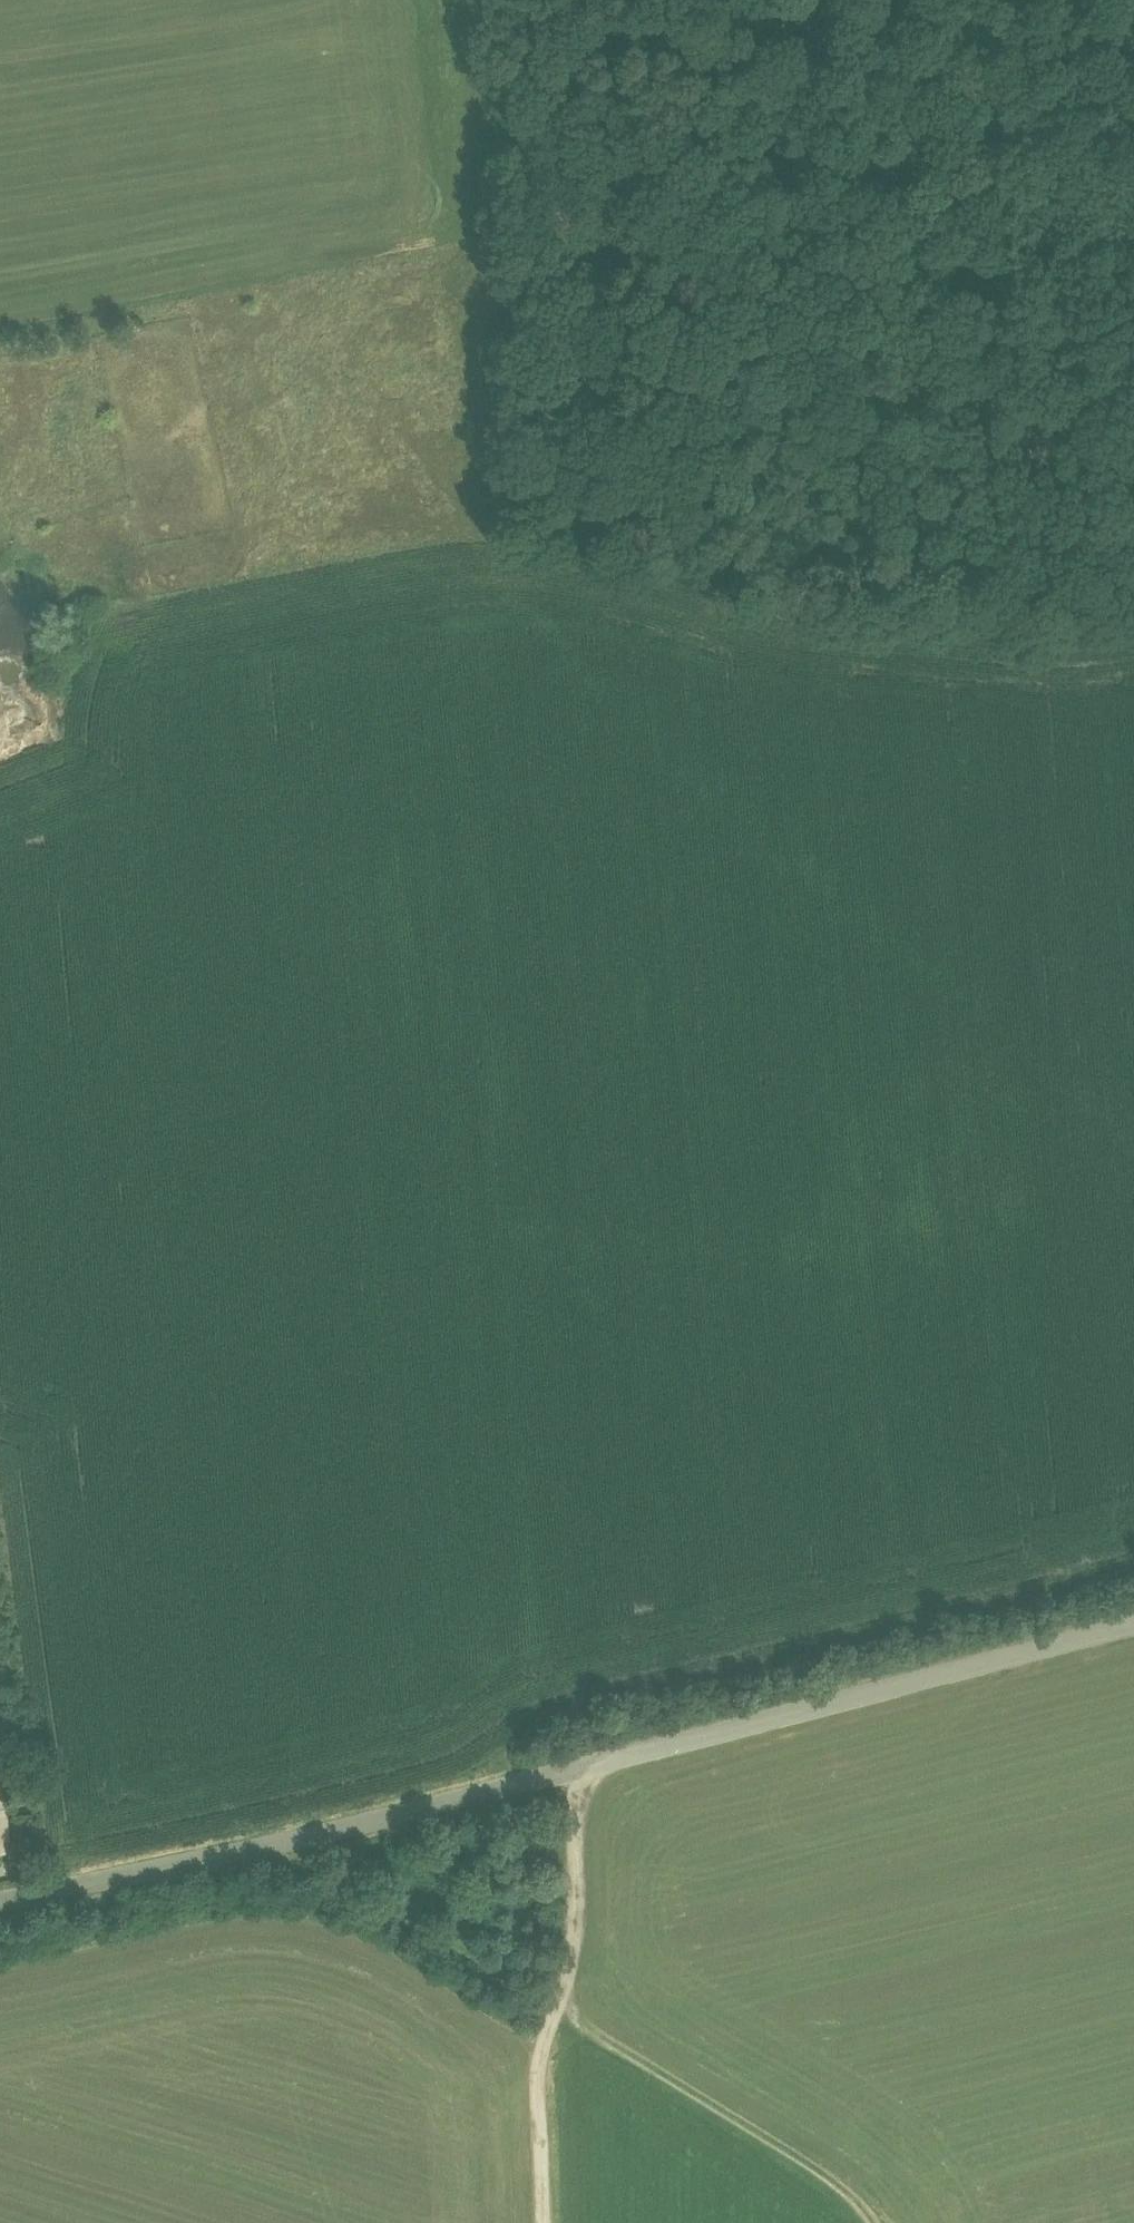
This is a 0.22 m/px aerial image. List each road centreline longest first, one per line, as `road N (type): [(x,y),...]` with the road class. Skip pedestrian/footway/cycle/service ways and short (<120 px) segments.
road 1 (tertiary): [(1133,1627),(0,1904)]
road 2 (track): [(578,1768),(567,1973),(536,2072),(542,2222)]
road 3 (track): [(256,1847),(427,1931),(554,2009)]

